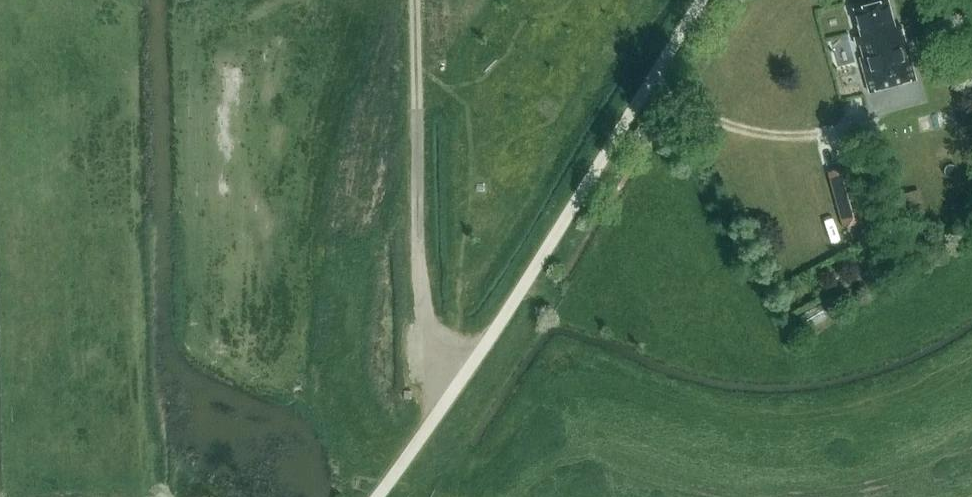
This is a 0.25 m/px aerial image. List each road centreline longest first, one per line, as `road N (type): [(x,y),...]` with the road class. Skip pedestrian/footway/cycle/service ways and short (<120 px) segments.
road 1 (unclassified): [(376,496),(489,340),(701,0)]
road 2 (track): [(442,406),(429,388),(420,323),(412,0)]

